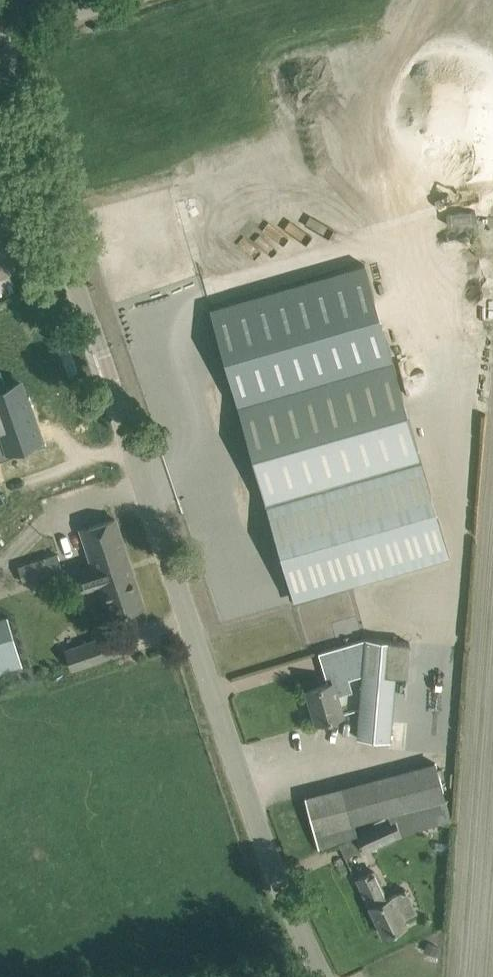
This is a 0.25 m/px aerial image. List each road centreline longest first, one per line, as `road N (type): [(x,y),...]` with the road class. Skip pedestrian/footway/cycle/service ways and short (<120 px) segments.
road 1 (tertiary): [(321,976),(125,477),(0,56)]
road 2 (unclassified): [(0,46),(117,0)]

